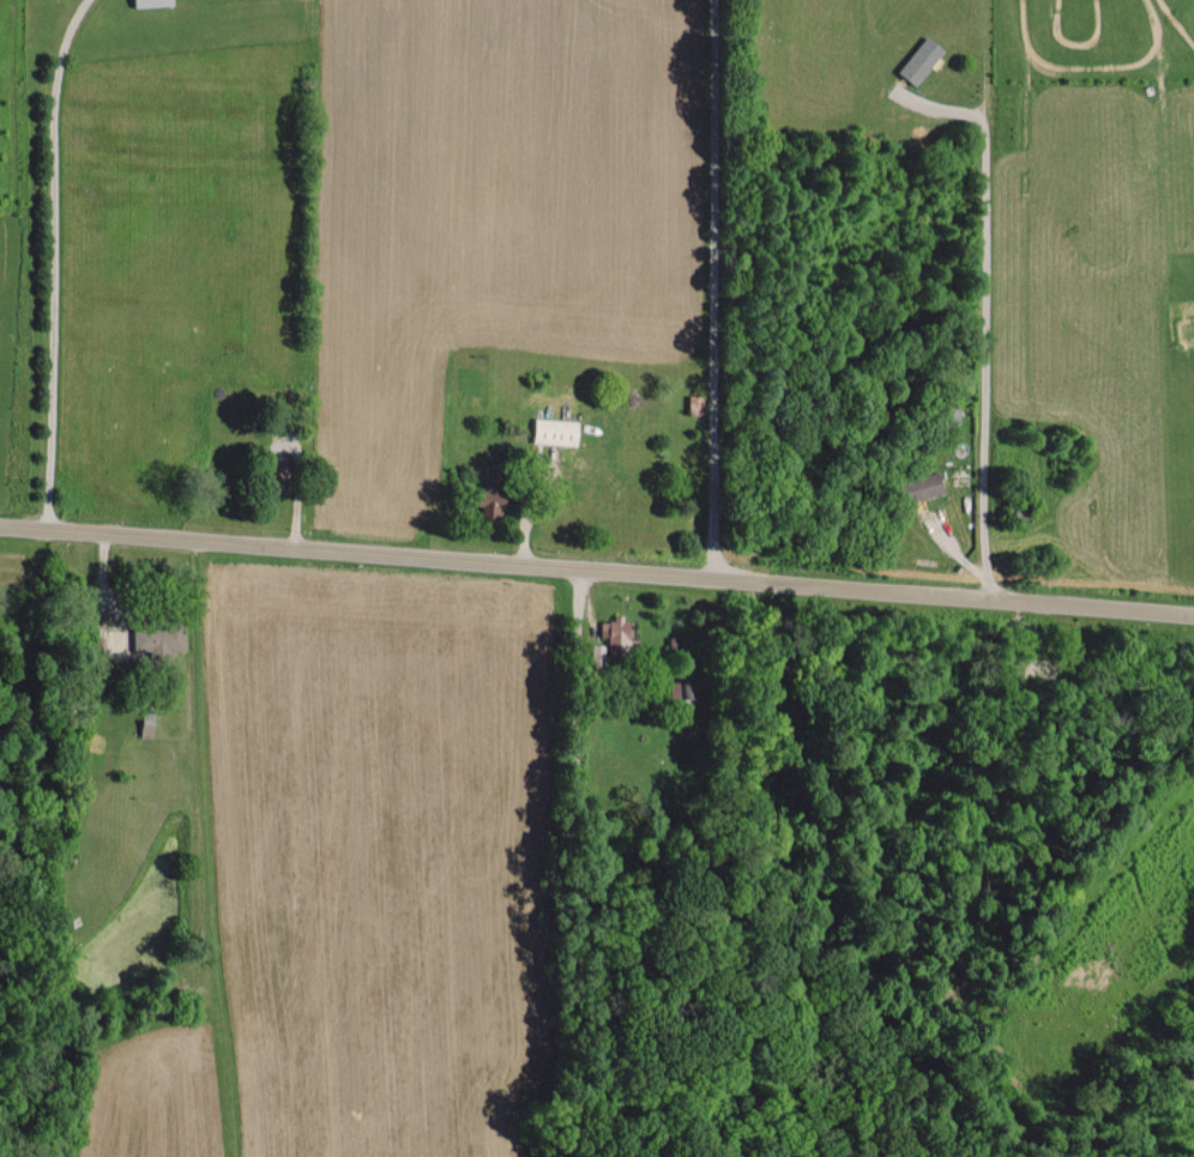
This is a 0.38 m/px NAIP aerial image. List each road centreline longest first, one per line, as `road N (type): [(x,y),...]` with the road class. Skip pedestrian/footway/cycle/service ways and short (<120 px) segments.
road 1 (primary): [(0,529),(1193,621)]

